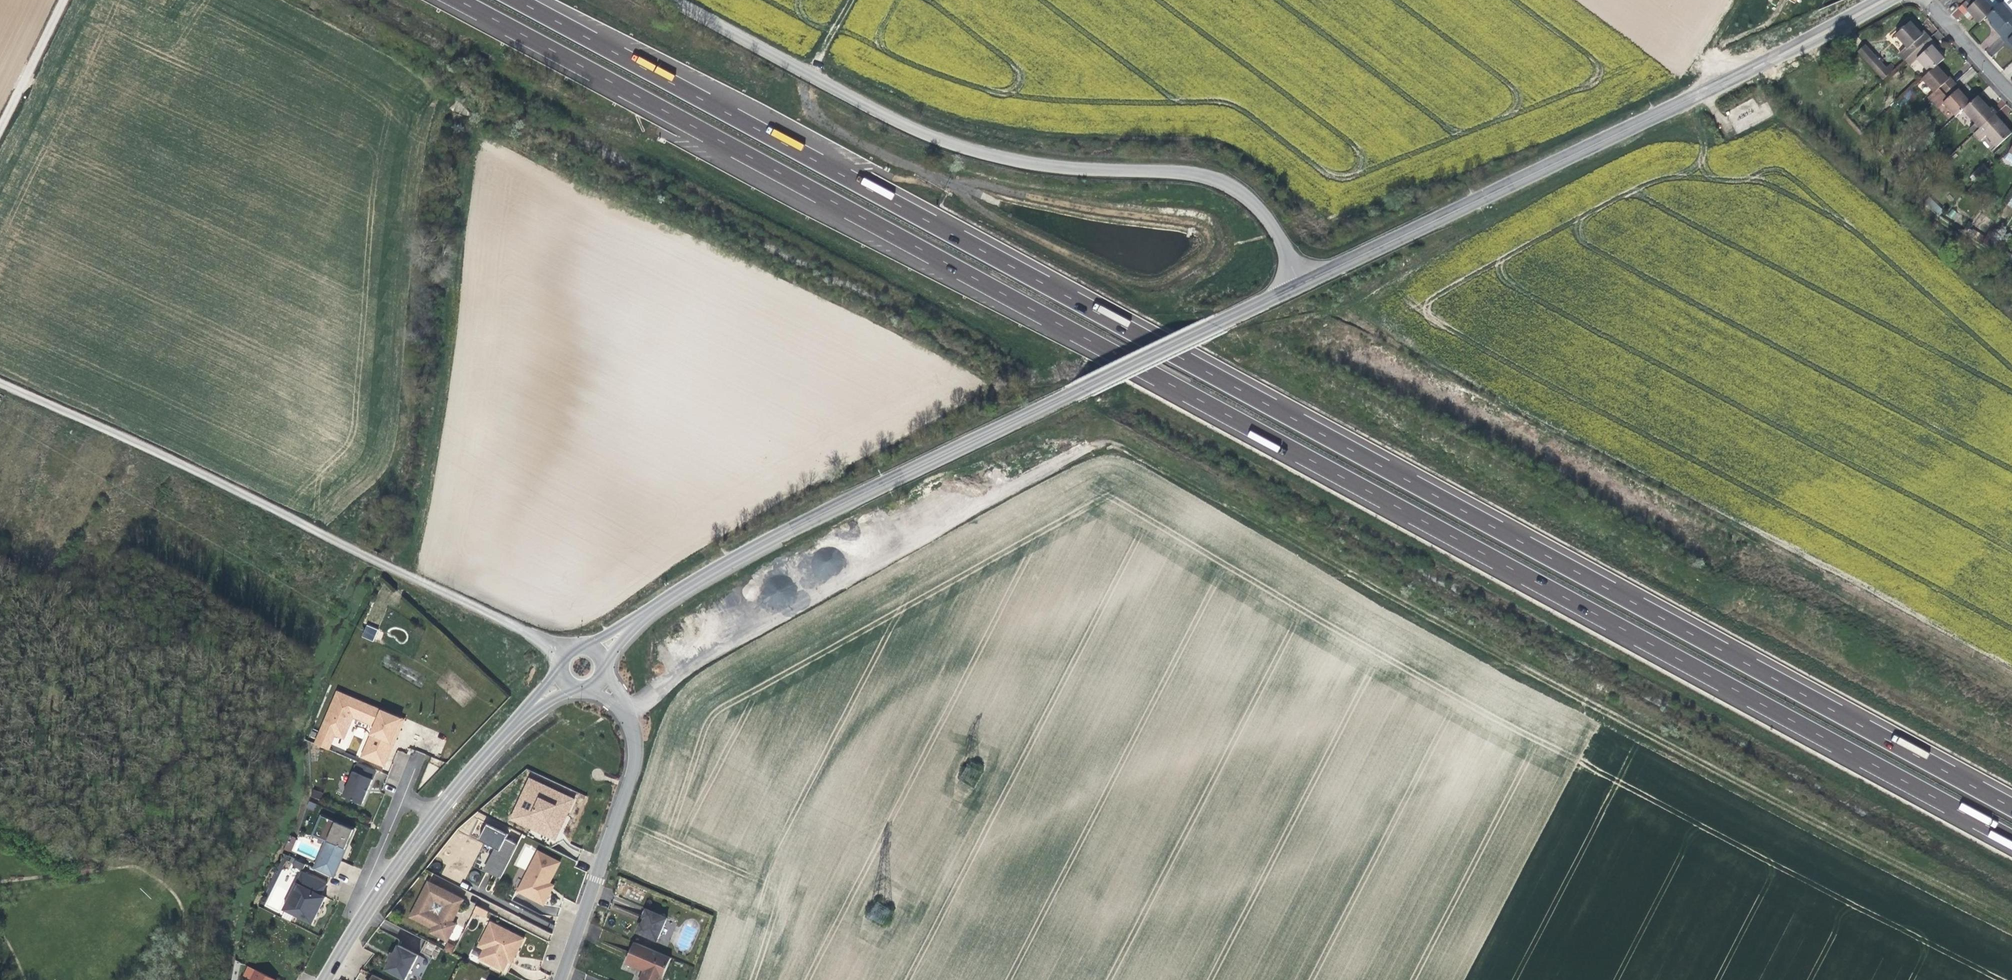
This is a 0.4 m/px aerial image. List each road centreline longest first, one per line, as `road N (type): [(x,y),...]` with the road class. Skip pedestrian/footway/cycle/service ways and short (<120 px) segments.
road 1 (motorway): [(455,0),(2011,839)]
road 2 (motorway): [(2011,808),(515,0)]
road 3 (track): [(626,711),(698,662),(1086,447),(1113,445),(1519,670),(2011,927)]
road 4 (secondary): [(629,625),(823,514),(1305,283)]
road 5 (unclassified): [(673,0),(939,139),(1009,160),(1198,175),(1235,187),(1276,232),(1305,283)]
road 6 (secondary): [(1305,283),(1884,0)]
road 7 (track): [(541,640),(0,383)]
road 8 (secondary): [(325,979),(433,817),(527,711)]
road 9 (residential): [(559,979),(629,785),(636,751),(626,711)]
road 10 (unclassified): [(66,0),(0,130)]
road 11 (residential): [(2011,93),(1926,0)]

